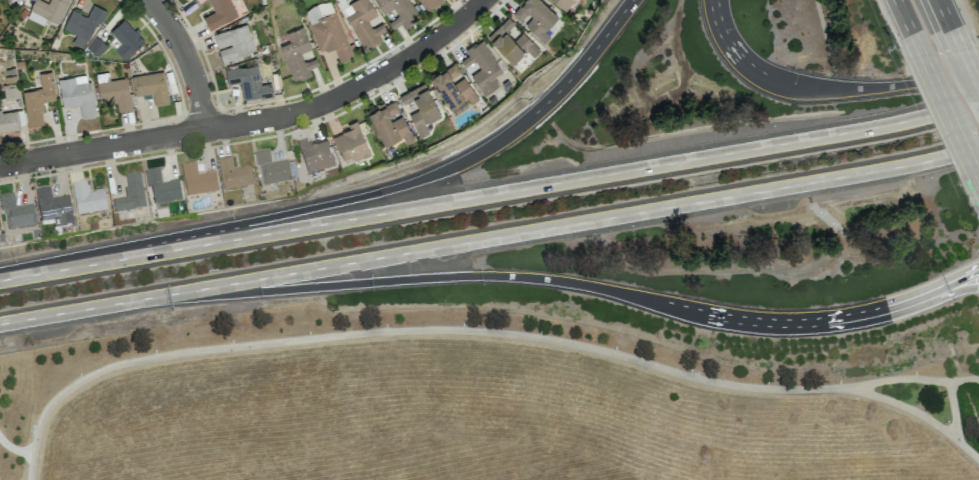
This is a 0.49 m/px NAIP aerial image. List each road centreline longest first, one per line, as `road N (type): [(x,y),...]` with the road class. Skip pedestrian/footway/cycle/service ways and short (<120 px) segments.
road 1 (motorway): [(978,110),(0,279)]
road 2 (motorway): [(145,298),(978,151)]
road 3 (motorway): [(145,298),(504,275),(794,323),(885,310),(978,274)]
road 4 (motorway): [(632,0),(555,95),(449,169),(98,262)]
road 5 (residential): [(482,0),(423,48),(312,108),(0,165)]
road 6 (motorway): [(978,82),(839,88),(768,78),(727,41),(713,0)]
road 7 (motorway): [(0,324),(145,298)]
road 8 (residential): [(147,0),(182,46),(206,131)]
road 9 (secondary): [(922,55),(978,174)]

